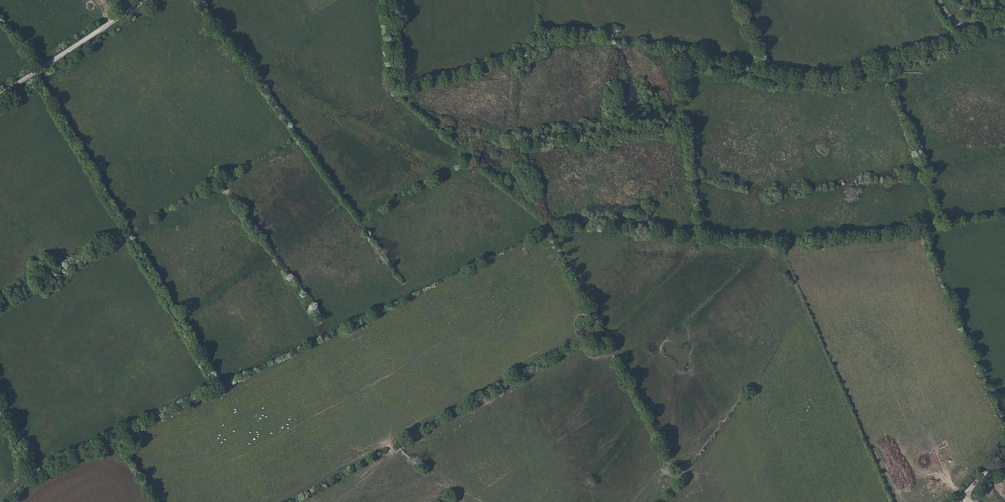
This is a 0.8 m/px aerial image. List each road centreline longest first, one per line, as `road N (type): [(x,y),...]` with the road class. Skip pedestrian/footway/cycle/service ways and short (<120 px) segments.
road 1 (unclassified): [(0,95),(146,0)]

